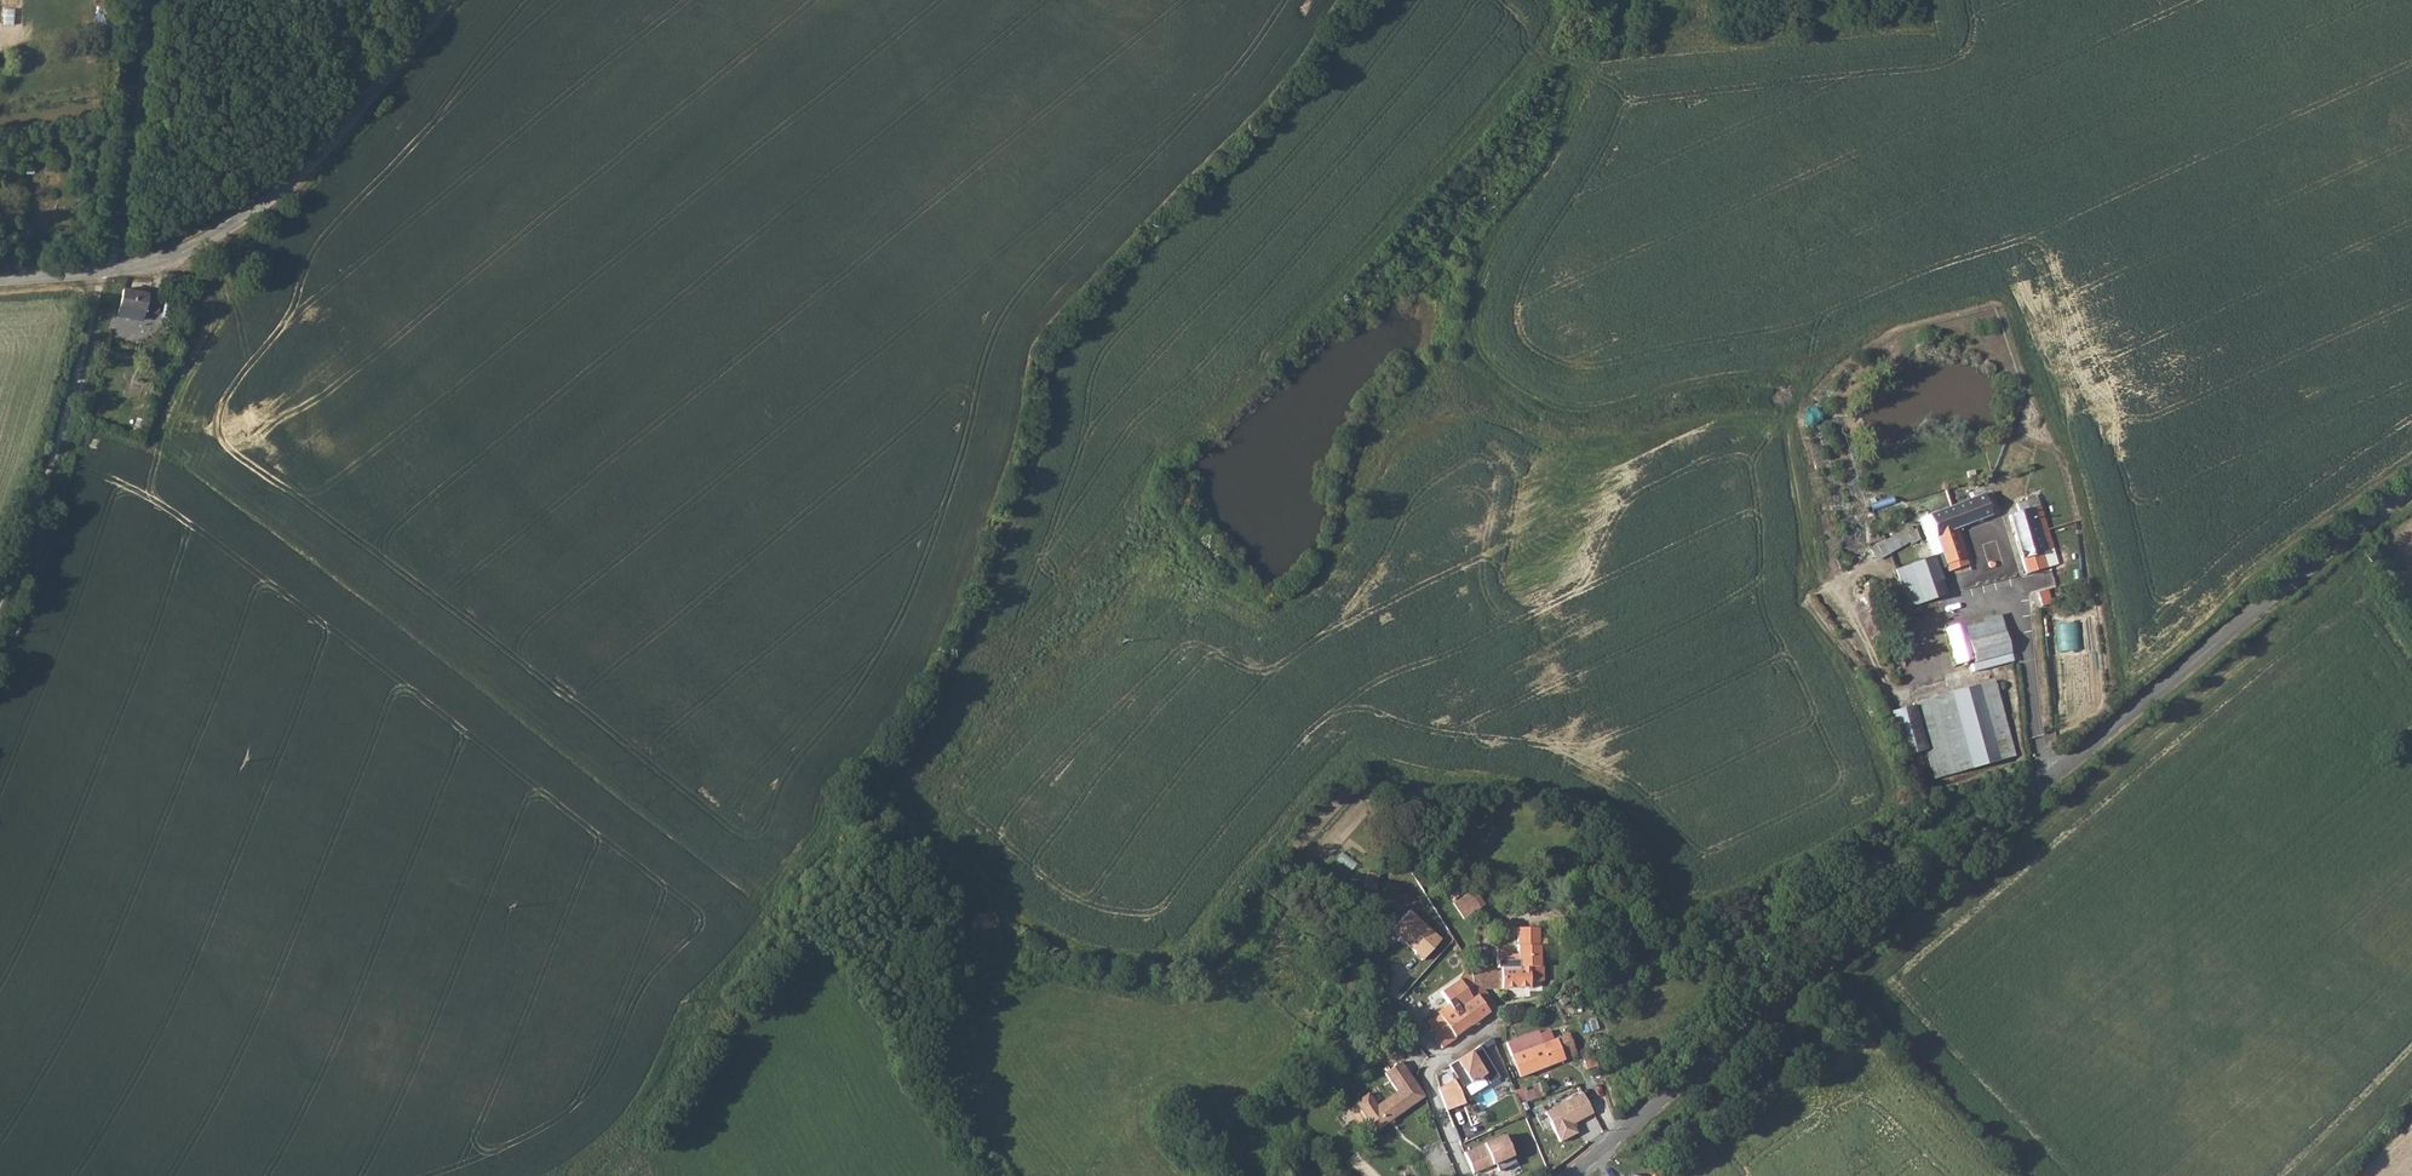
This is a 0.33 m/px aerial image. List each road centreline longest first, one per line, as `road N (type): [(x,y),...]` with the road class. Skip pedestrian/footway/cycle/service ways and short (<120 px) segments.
road 1 (track): [(1354,0),(1177,211),(1040,346),(1036,429),(941,663),(890,720),(880,786),(916,839),(829,916),(987,1175)]
road 2 (unclassified): [(2411,485),(1569,1175)]
road 3 (residential): [(454,0),(303,171),(217,236),(128,269),(0,279)]

